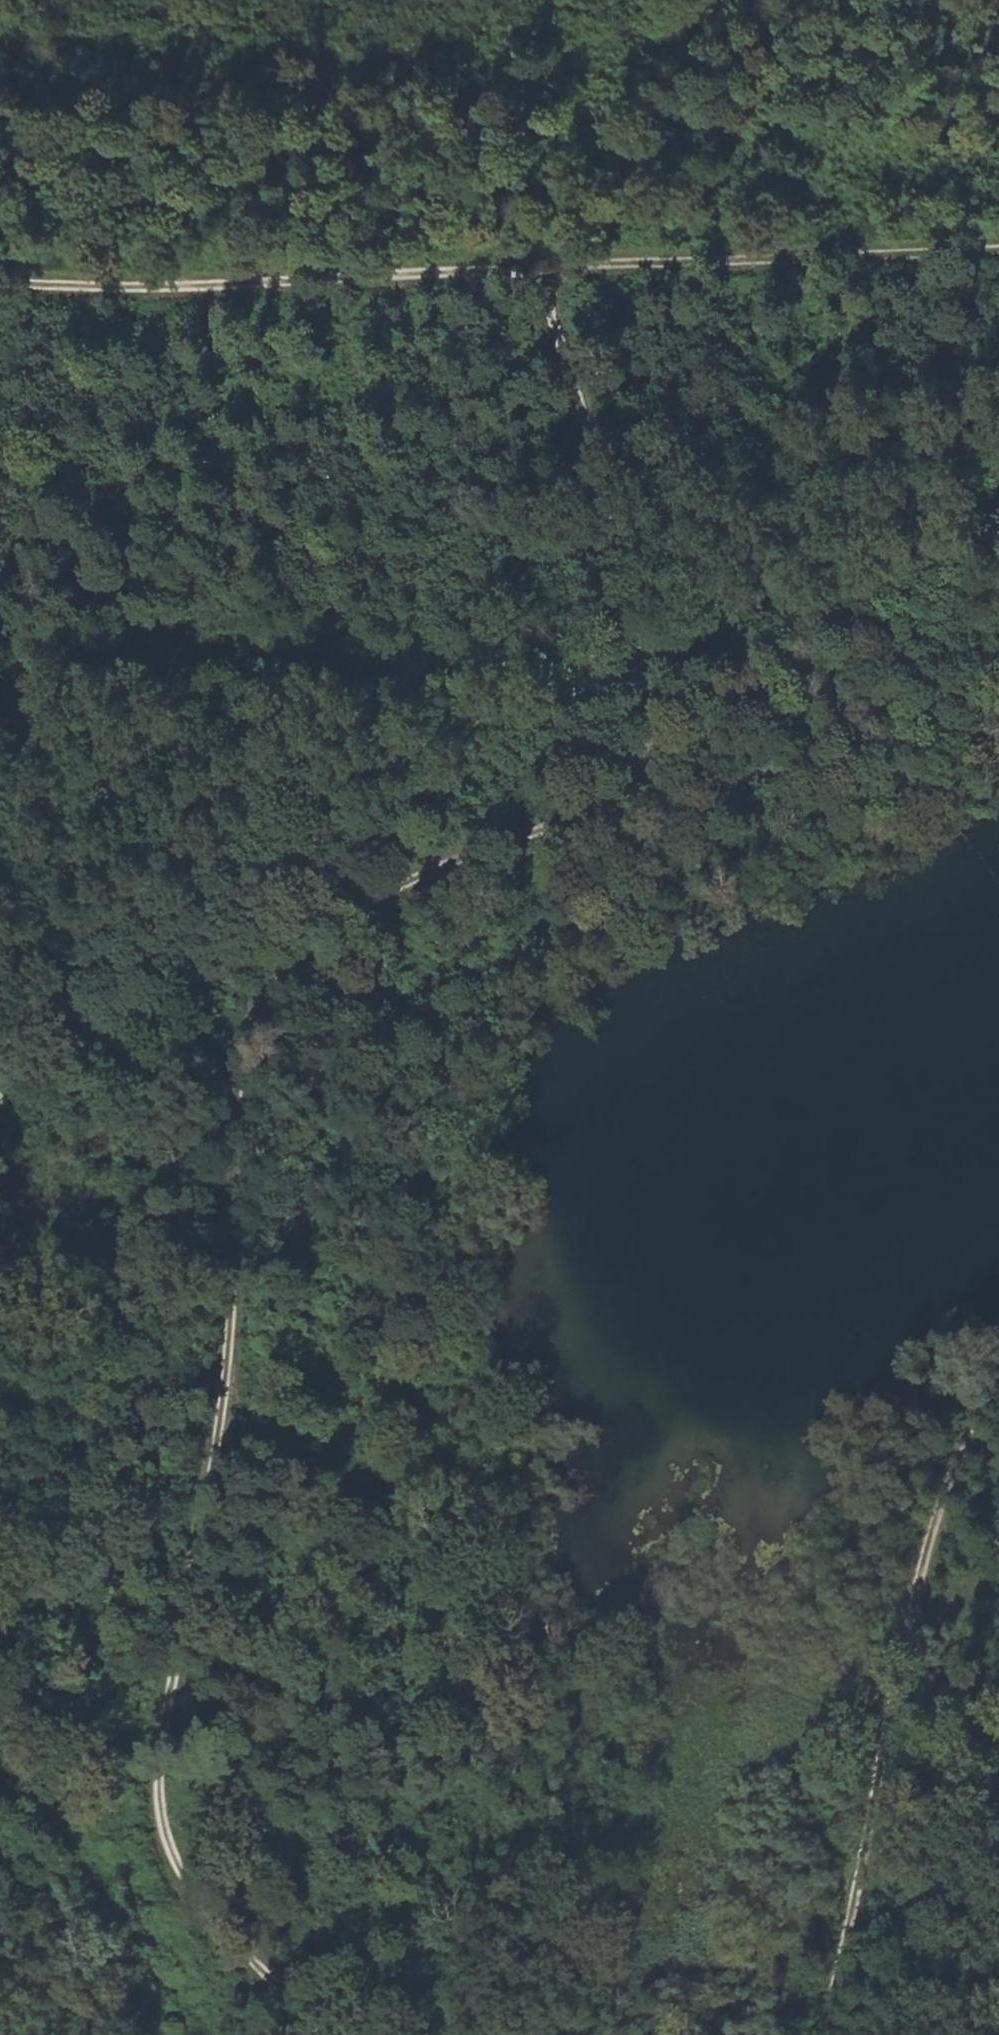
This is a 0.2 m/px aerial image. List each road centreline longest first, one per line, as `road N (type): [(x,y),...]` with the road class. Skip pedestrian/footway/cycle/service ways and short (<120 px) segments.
road 1 (track): [(346,2034),(206,1910),(164,1854),(153,1807),(242,1034),(482,851),(628,789),(647,714),(519,263),(189,289),(0,272)]
road 2 (track): [(998,1426),(951,1520),(832,2034)]
road 3 (track): [(519,263),(764,245),(998,244)]

